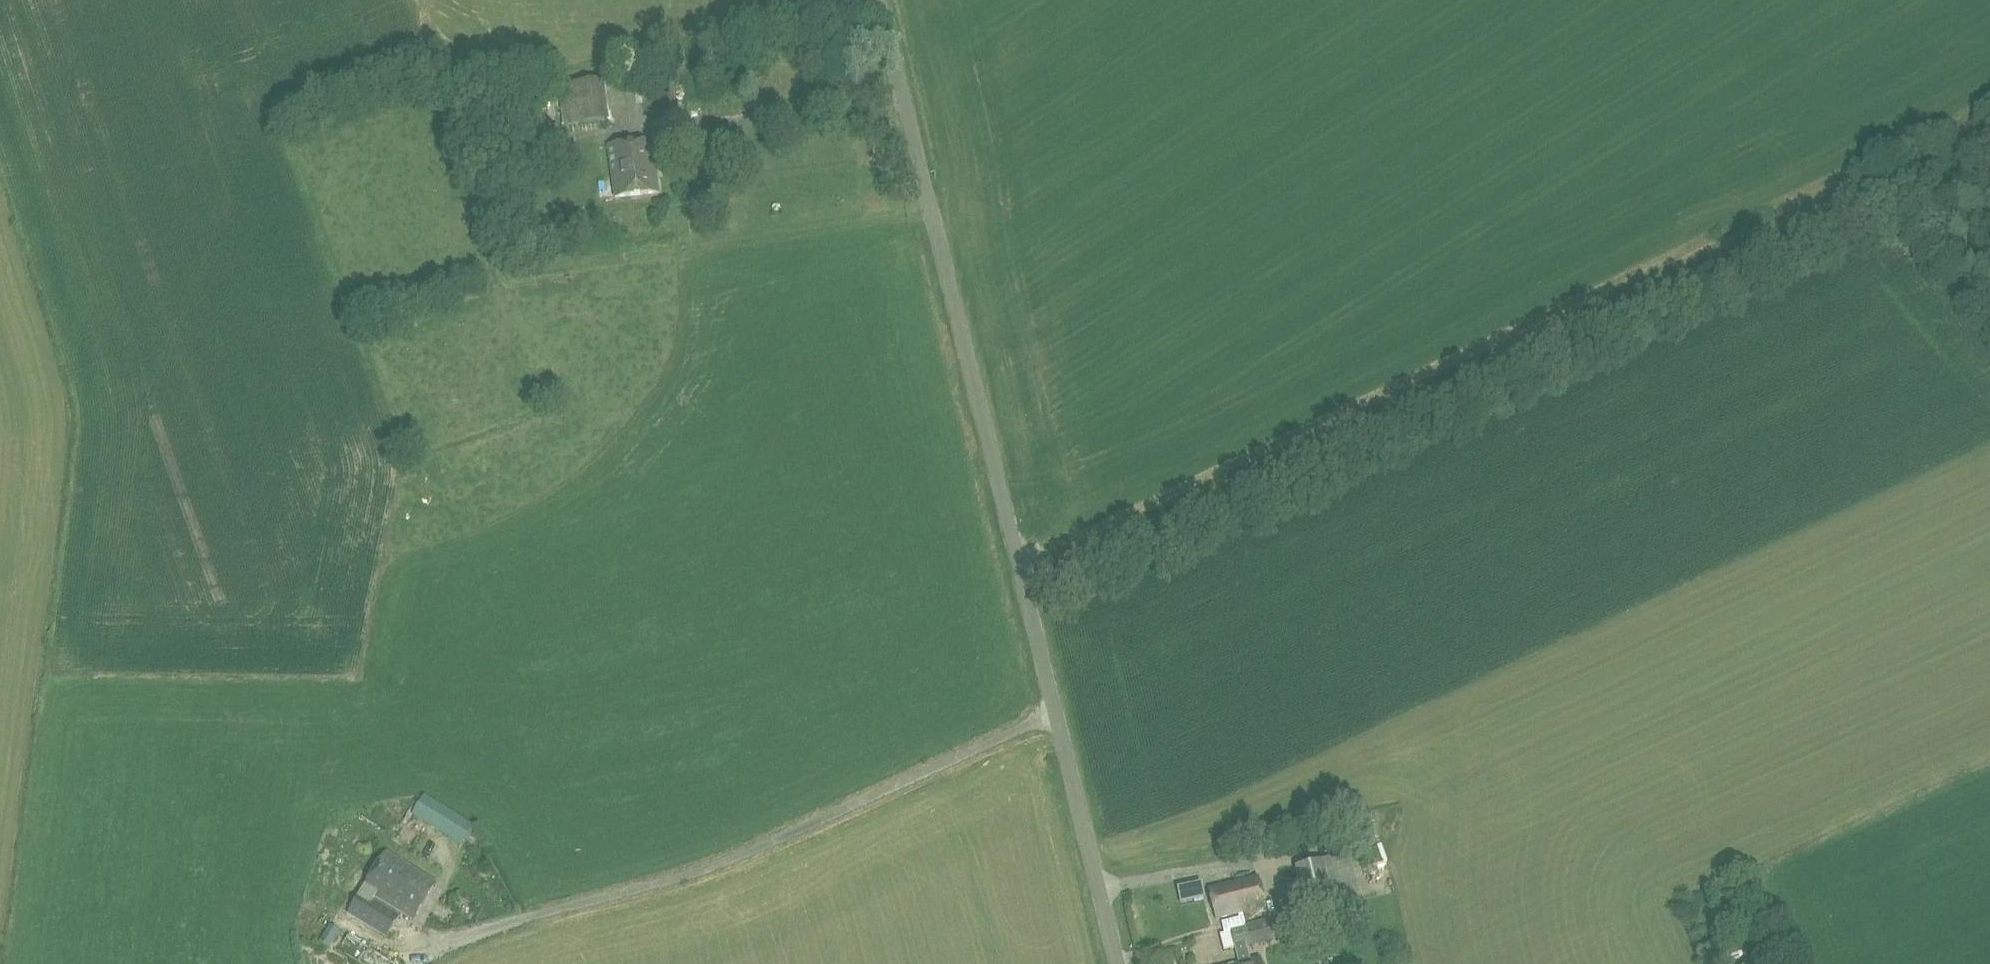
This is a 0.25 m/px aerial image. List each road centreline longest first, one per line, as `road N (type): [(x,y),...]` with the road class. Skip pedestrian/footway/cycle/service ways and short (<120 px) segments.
road 1 (track): [(1979,113),(1018,561)]
road 2 (unclassified): [(1122,963),(880,0)]

